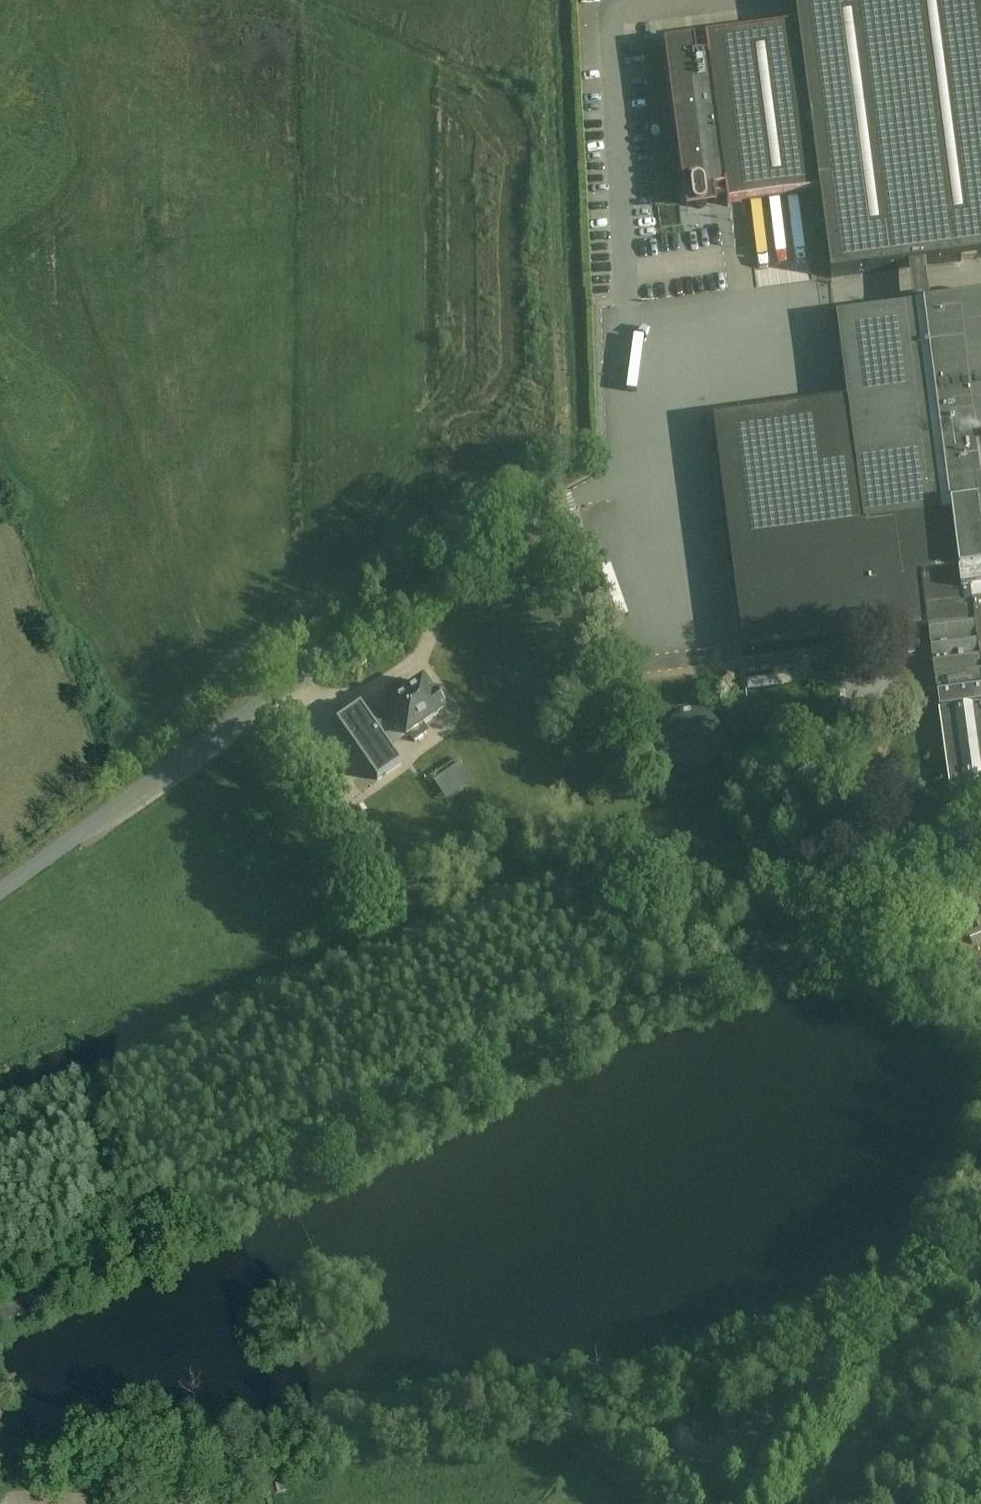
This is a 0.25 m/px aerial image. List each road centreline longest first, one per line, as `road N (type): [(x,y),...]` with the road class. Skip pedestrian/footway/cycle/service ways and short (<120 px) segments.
road 1 (unclassified): [(0,1315),(642,1009),(980,893)]
road 2 (unclassified): [(0,891),(261,702),(559,508)]

